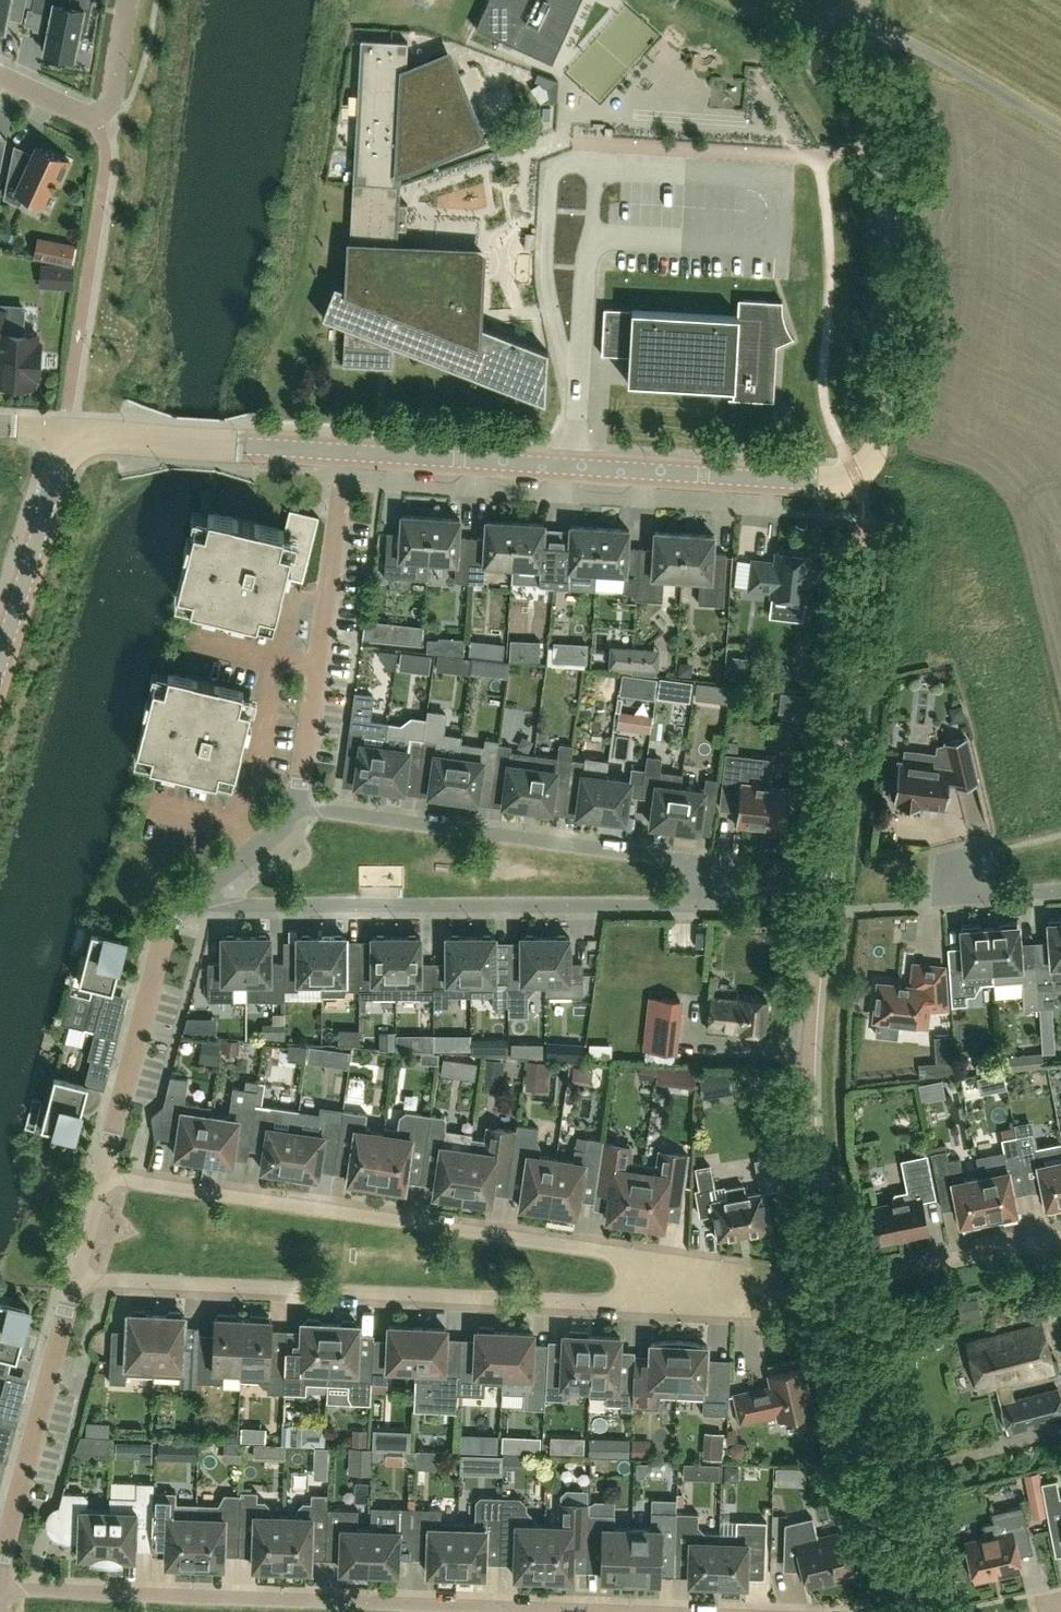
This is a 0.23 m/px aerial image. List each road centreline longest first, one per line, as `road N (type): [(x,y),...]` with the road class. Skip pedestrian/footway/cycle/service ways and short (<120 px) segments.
road 1 (residential): [(183,906),(684,907),(706,887),(694,867),(301,806)]
road 2 (unclassified): [(730,1289),(693,1307),(74,1277)]
road 3 (unclassified): [(730,1289),(677,1260),(99,1176)]
road 4 (unclassified): [(520,1611),(0,1590)]
road 5 (unclassified): [(853,476),(814,483),(347,455)]
road 6 (unclassified): [(853,476),(875,449),(888,332),(882,151),(864,35)]
road 7 (residential): [(301,806),(347,455)]
road 8 (unclassified): [(0,1583),(74,1277)]
road 9 (unclassified): [(99,1176),(159,949),(183,906)]
road 10 (unclassified): [(347,455),(66,428)]
road 11 (unclassified): [(0,655),(66,428)]
road 12 (residential): [(128,0),(106,110),(87,116),(0,76)]
road 13 (residential): [(838,1284),(1060,1237)]
road 14 (unclassified): [(1060,129),(925,51),(864,35)]
road 15 (residential): [(183,906),(301,806)]
road 16 (residential): [(1060,891),(930,900)]

